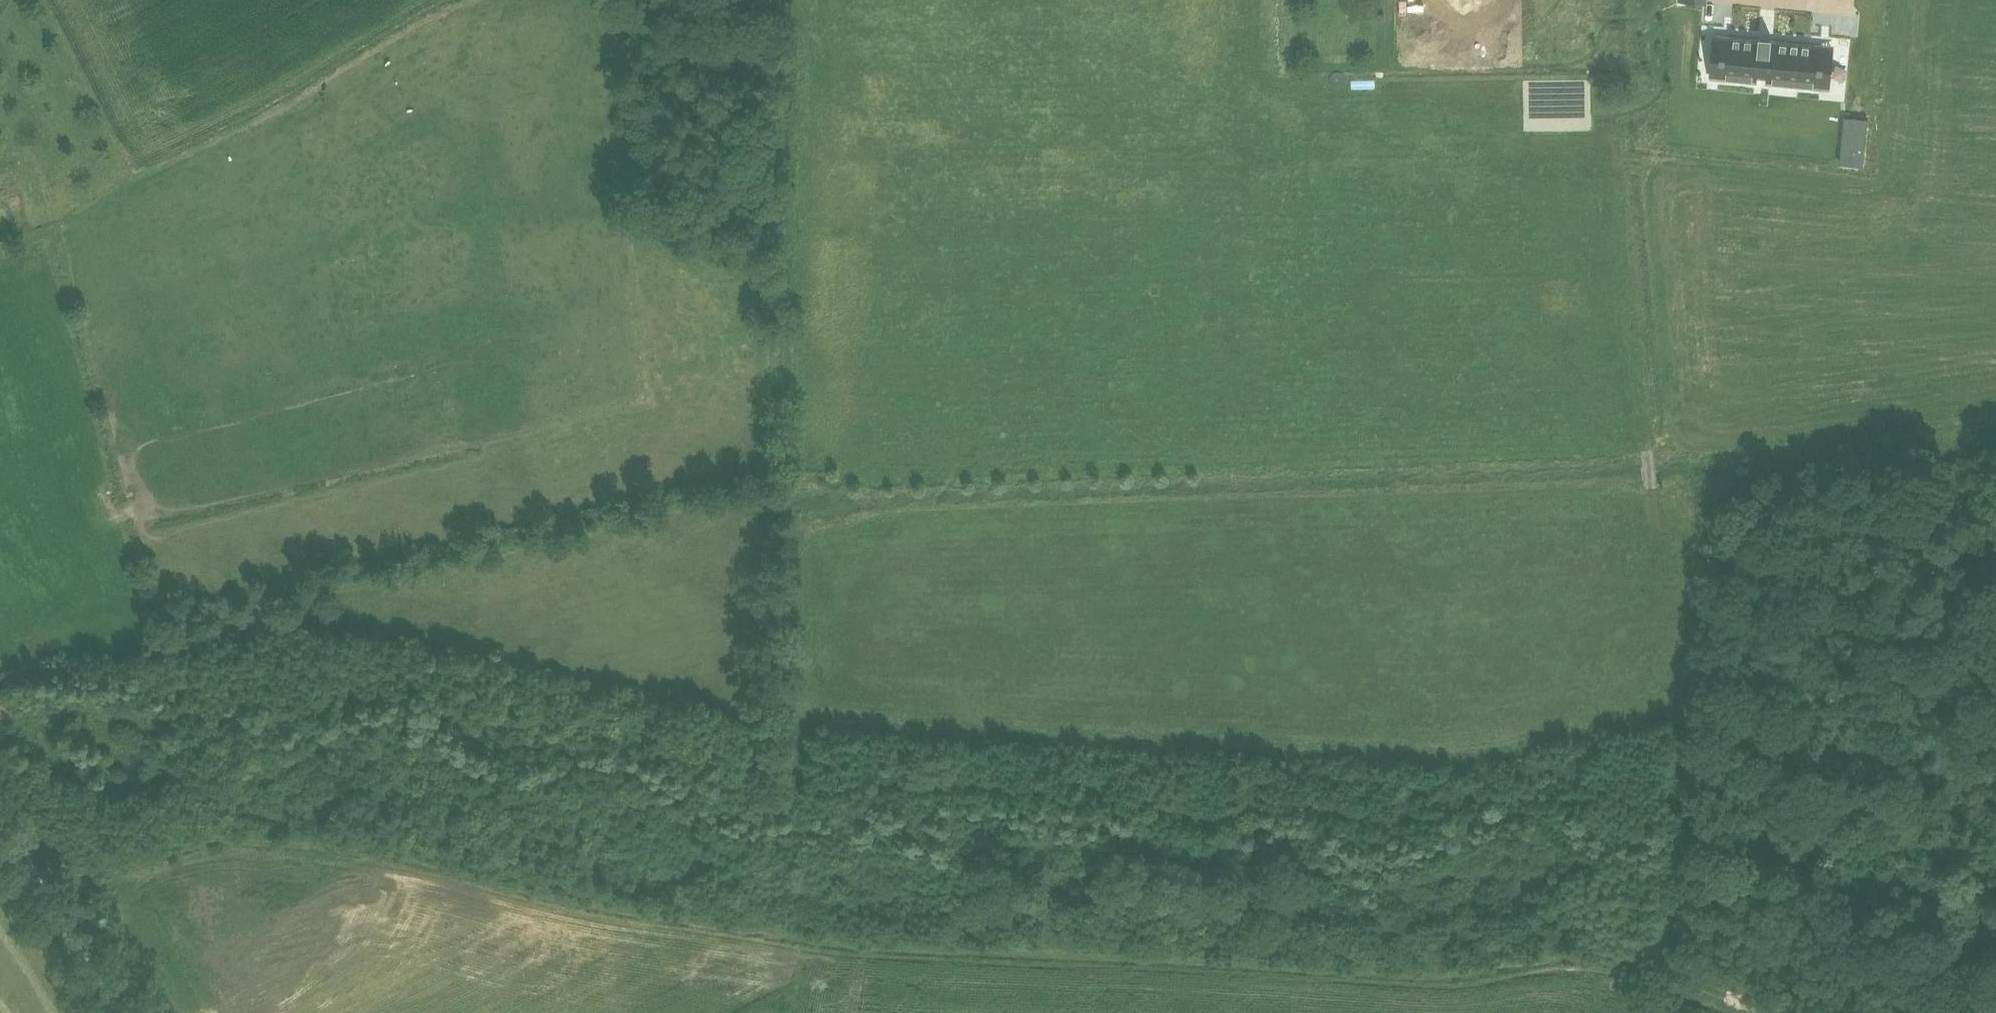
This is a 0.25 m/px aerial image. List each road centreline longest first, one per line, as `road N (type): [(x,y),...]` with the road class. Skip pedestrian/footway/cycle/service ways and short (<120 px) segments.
road 1 (unclassified): [(120,1012),(0,831)]

